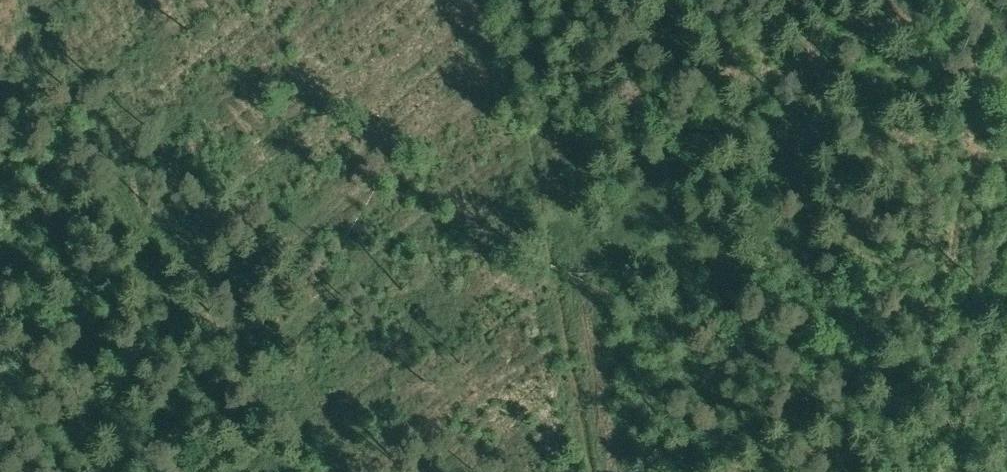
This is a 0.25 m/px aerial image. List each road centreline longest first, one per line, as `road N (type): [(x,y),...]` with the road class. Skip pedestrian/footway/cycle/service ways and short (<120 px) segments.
road 1 (track): [(517,0),(603,471)]

